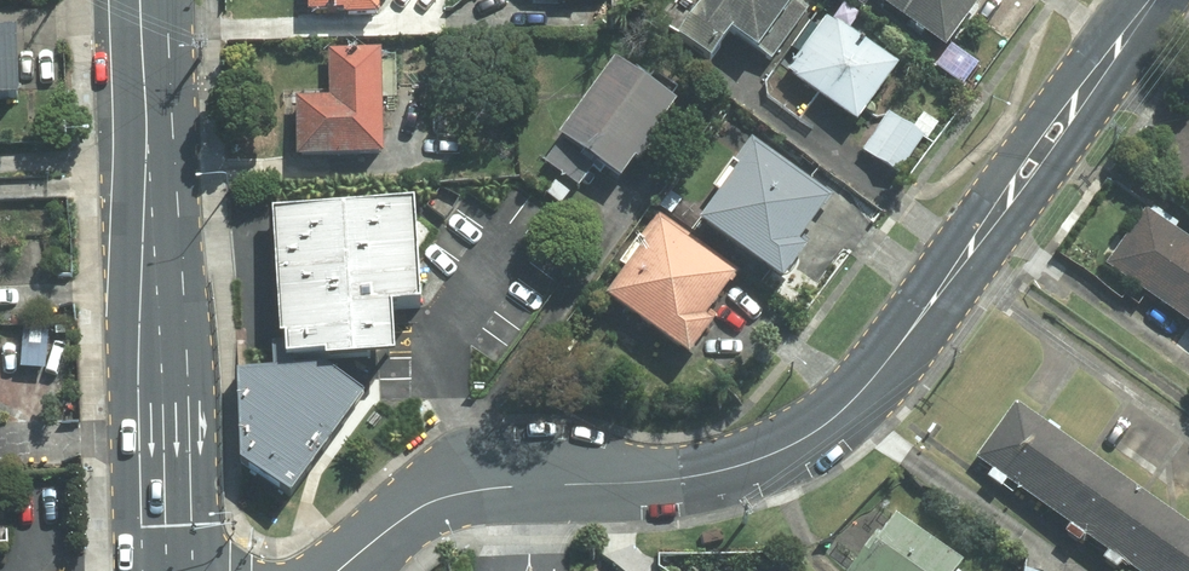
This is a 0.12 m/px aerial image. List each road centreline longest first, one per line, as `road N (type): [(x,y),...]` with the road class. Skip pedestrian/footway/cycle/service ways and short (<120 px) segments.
road 1 (tertiary): [(1155,0),(882,367),(823,426),(755,460),(673,481),(517,486),(414,512)]
road 2 (secondary): [(142,0),(158,570)]

